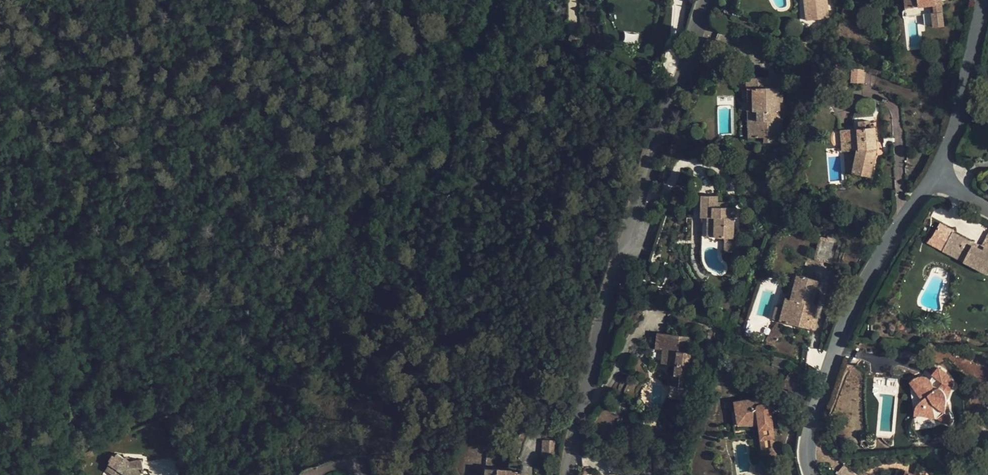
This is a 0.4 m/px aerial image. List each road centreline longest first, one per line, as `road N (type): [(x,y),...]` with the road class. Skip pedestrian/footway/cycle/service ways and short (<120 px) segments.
road 1 (residential): [(577,474),(587,370),(620,242),(659,120),(693,58),(705,0)]
road 2 (residential): [(815,474),(808,448),(841,340),(938,178)]
road 3 (residential): [(938,178),(982,0)]

